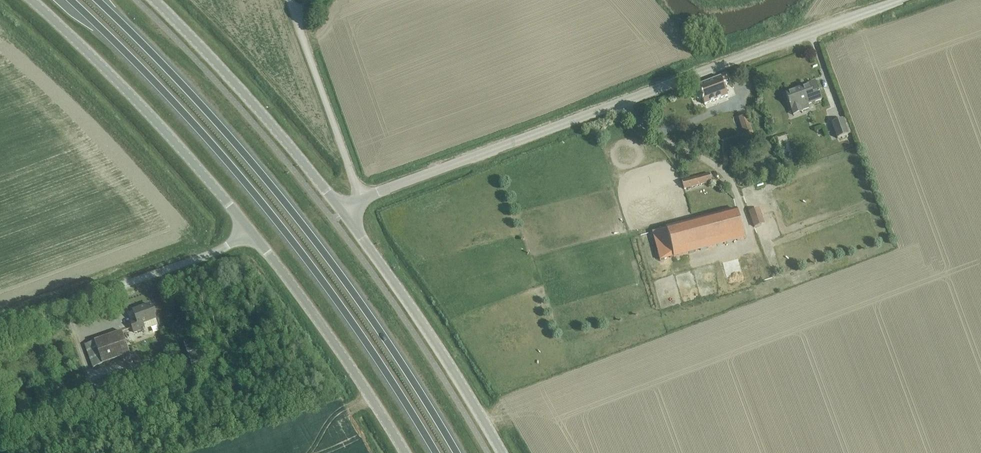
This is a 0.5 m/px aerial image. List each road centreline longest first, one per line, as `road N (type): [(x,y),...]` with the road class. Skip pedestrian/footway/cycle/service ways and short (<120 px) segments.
road 1 (tertiary): [(360,199),(909,0)]
road 2 (trunk): [(70,0),(242,179),(350,321),(435,452)]
road 3 (trunk): [(456,452),(305,229),(211,116),(96,0)]
road 4 (unclassified): [(30,0),(178,146),(249,230)]
road 5 (tertiary): [(343,213),(502,452)]
road 6 (tertiary): [(155,0),(343,213)]
road 7 (unclassified): [(249,230),(404,452)]
road 8 (unclassified): [(0,330),(212,253),(249,230)]
road 9 (unclassified): [(360,199),(289,0)]

